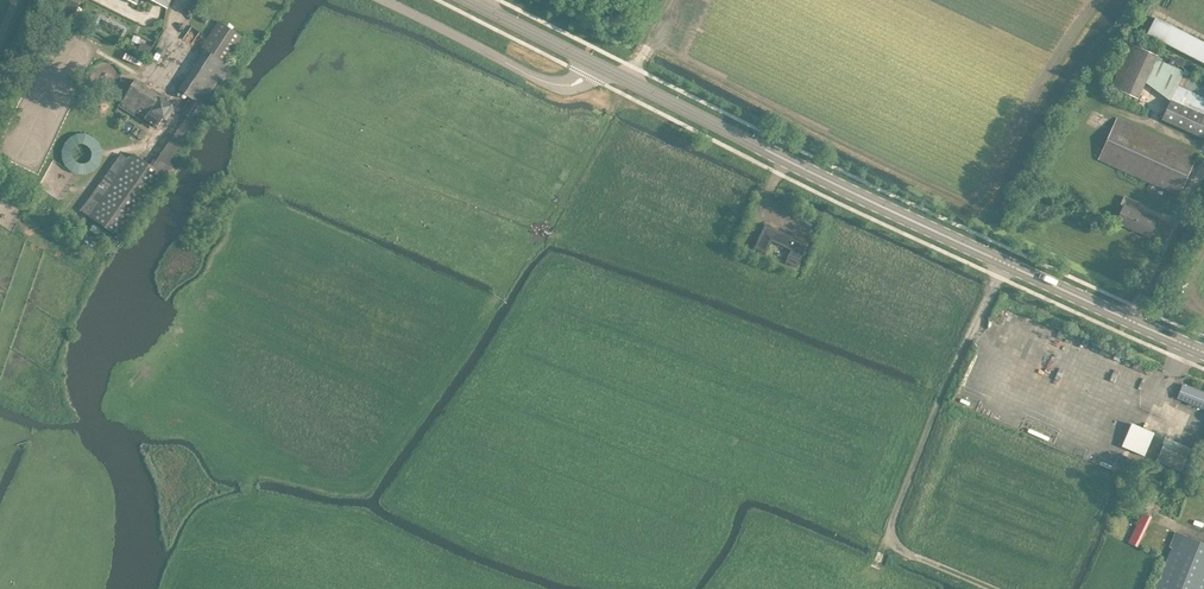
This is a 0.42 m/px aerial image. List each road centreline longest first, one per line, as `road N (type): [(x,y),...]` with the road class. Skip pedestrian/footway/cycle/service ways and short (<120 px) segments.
road 1 (tertiary): [(1203,351),(588,61)]
road 2 (track): [(489,307),(672,0)]
road 3 (unclassified): [(588,61),(577,82),(560,86),(381,0)]
road 4 (track): [(875,563),(960,357)]
road 5 (tertiary): [(588,61),(471,0)]
road 6 (track): [(890,527),(900,550),(993,588)]

